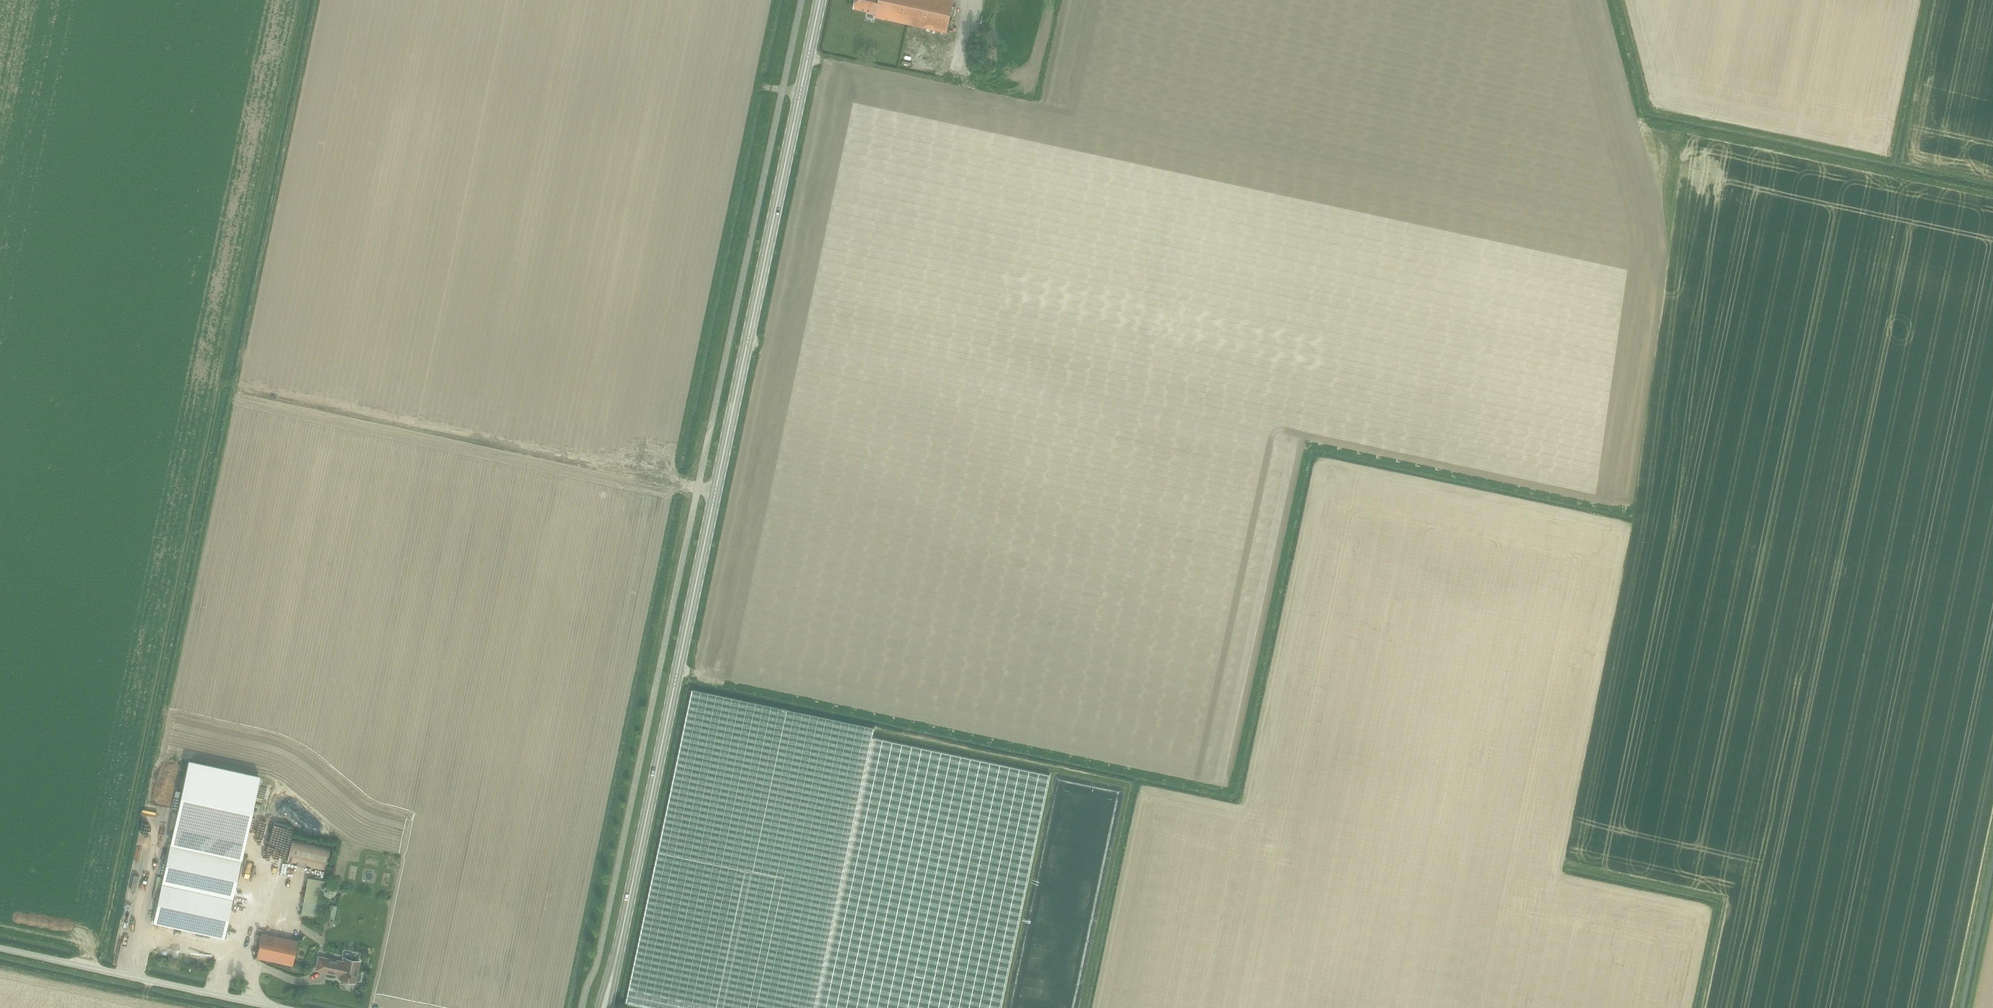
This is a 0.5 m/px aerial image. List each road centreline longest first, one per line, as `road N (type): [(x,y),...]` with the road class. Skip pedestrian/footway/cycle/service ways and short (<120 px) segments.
road 1 (track): [(678,671),(739,677),(1225,783),(1302,430),(1640,503)]
road 2 (secondary): [(619,951),(820,0)]
road 3 (unclassified): [(283,1007),(0,948)]

